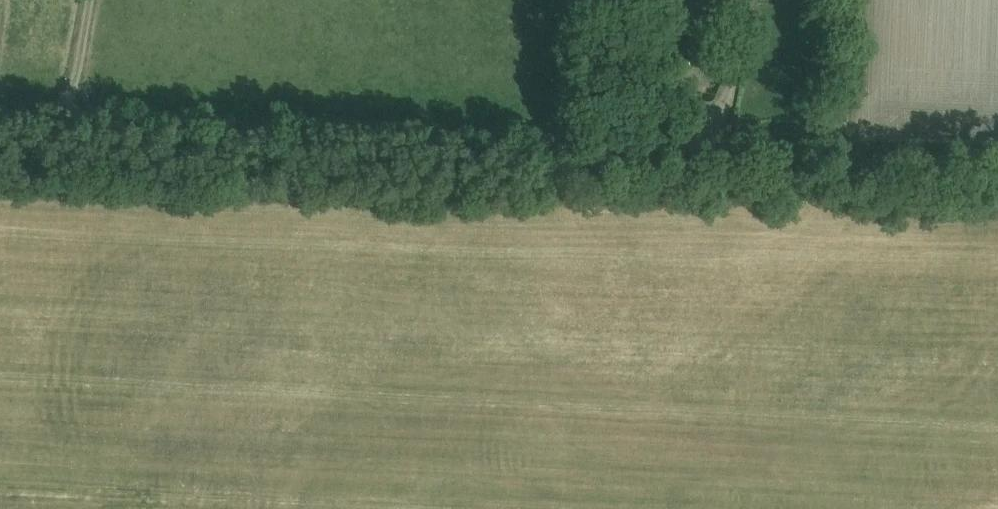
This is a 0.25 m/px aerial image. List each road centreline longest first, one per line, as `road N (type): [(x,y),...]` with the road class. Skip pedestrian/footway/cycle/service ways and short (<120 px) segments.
road 1 (track): [(0,114),(710,149),(735,171)]
road 2 (track): [(735,171),(997,183)]
road 3 (track): [(710,149),(737,0)]
road 4 (track): [(59,117),(88,0)]

